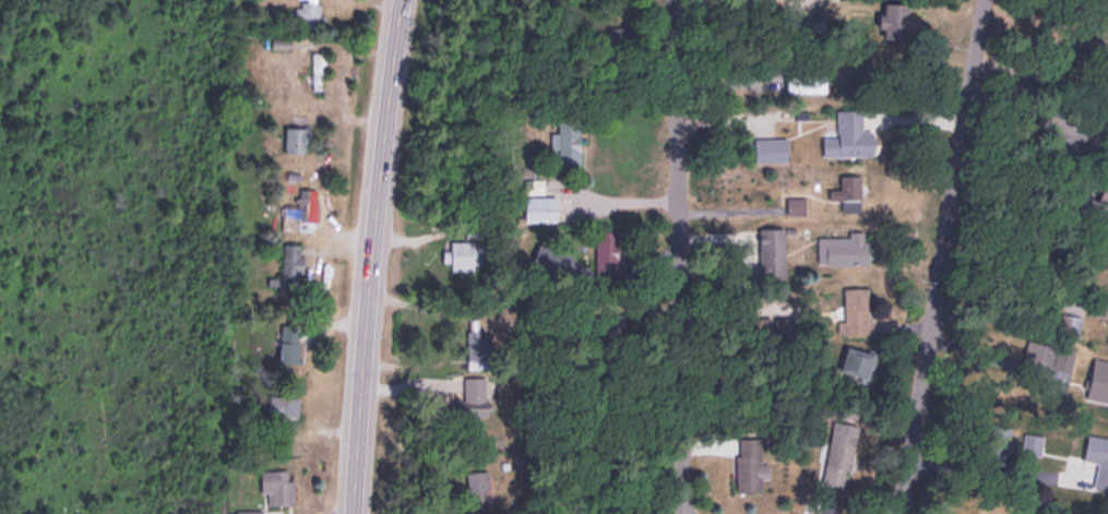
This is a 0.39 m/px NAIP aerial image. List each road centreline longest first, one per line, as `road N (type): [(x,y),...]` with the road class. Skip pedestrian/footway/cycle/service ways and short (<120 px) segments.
road 1 (residential): [(901,513),(984,0)]
road 2 (primary): [(354,513),(372,241),(404,0)]
road 3 (residential): [(686,513),(677,0)]

